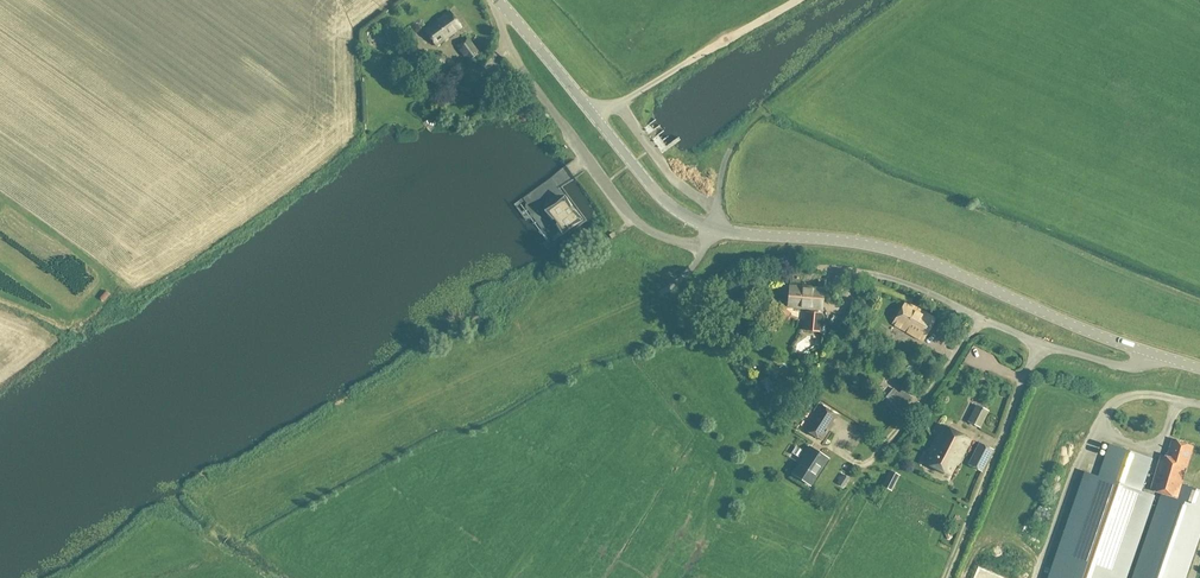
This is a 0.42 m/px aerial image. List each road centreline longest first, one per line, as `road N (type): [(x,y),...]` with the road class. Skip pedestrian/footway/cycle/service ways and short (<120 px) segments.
road 1 (tertiary): [(1199,367),(887,247),(700,223),(656,192),(498,0)]
road 2 (track): [(596,117),(800,0)]

